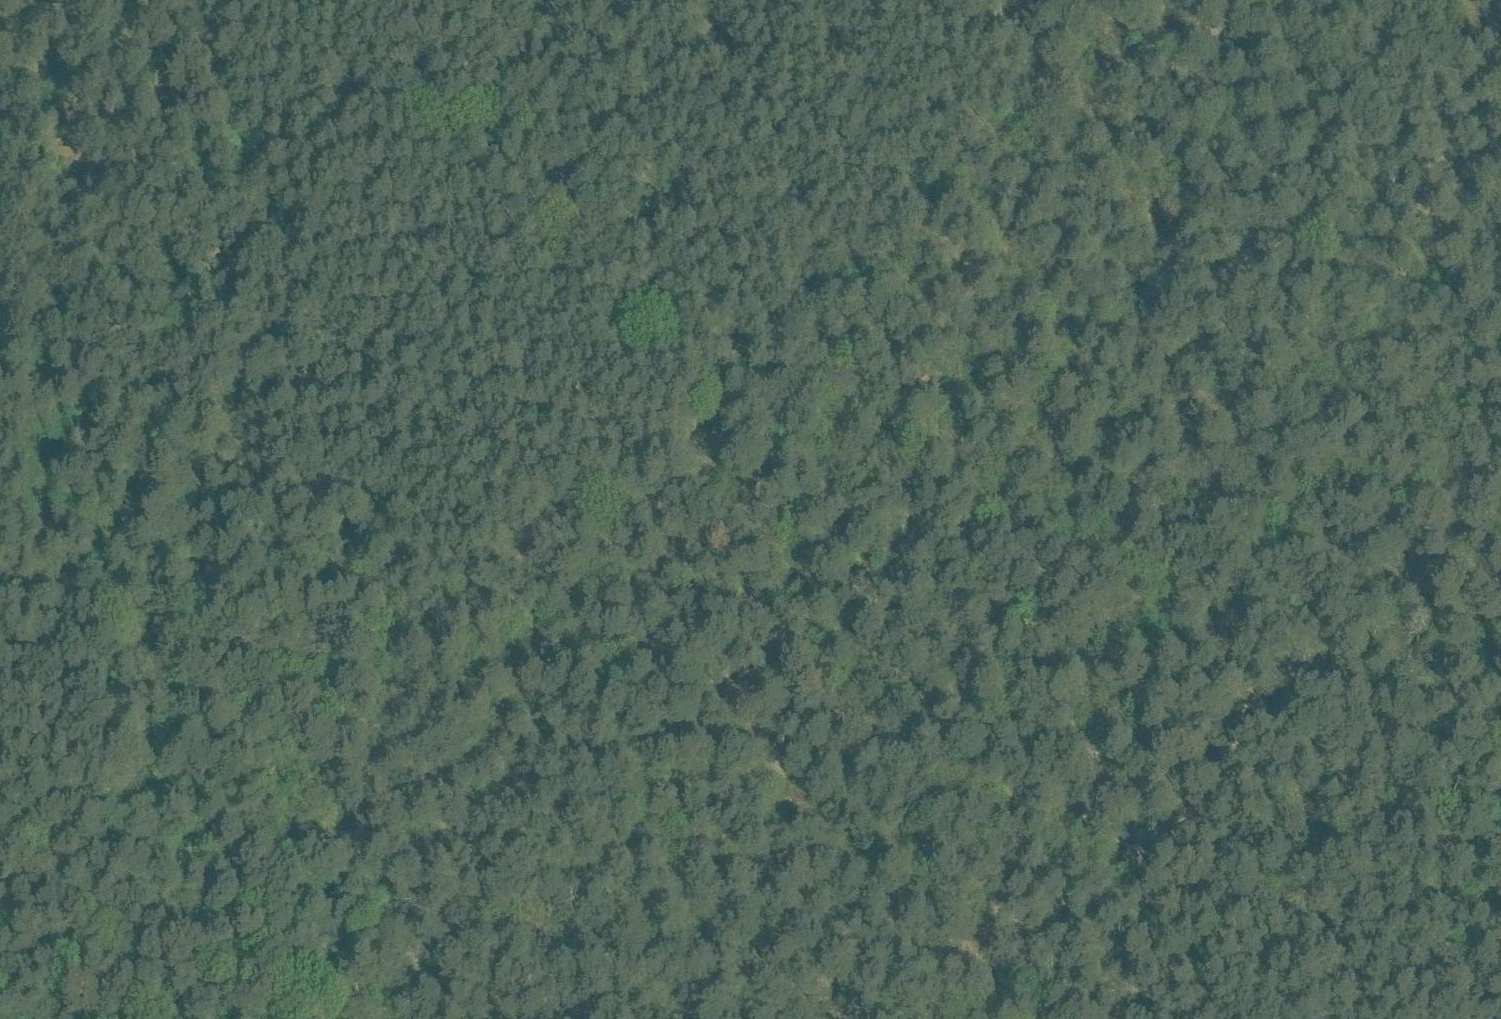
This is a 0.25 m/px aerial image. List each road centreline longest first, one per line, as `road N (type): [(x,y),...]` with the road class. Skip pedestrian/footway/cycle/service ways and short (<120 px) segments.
road 1 (track): [(853,304),(712,435),(579,515),(419,647),(305,699),(103,834),(0,873)]
road 2 (track): [(909,1018),(939,881),(982,800),(1047,581)]
road 3 (track): [(1137,64),(1021,122),(948,187),(853,304)]
road 4 (track): [(1009,386),(1048,298),(1066,227),(1130,144),(1142,87),(1137,64)]
road 5 (track): [(1137,64),(1343,0)]
road 6 (track): [(1047,581),(1036,574),(1003,491),(1009,386)]

